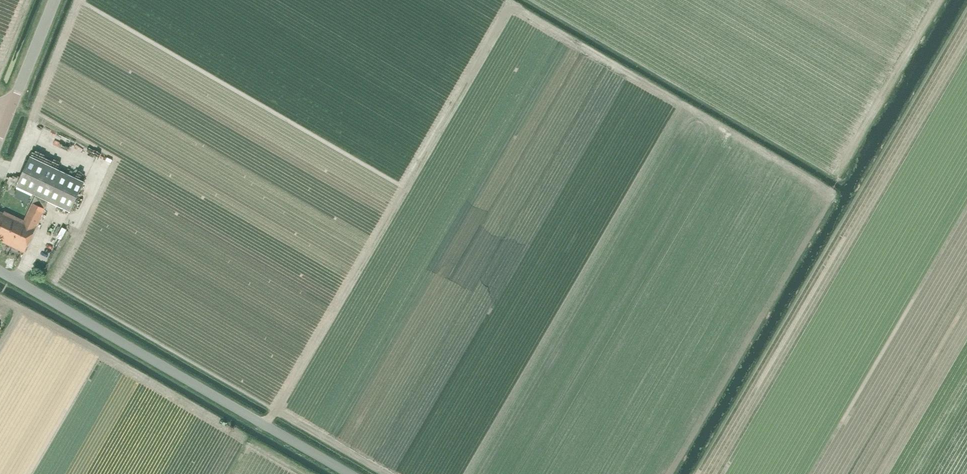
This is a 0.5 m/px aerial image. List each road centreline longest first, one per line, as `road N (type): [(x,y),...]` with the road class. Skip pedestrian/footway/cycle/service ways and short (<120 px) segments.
road 1 (unclassified): [(350,473),(0,271)]
road 2 (unclassified): [(9,112),(55,0)]

